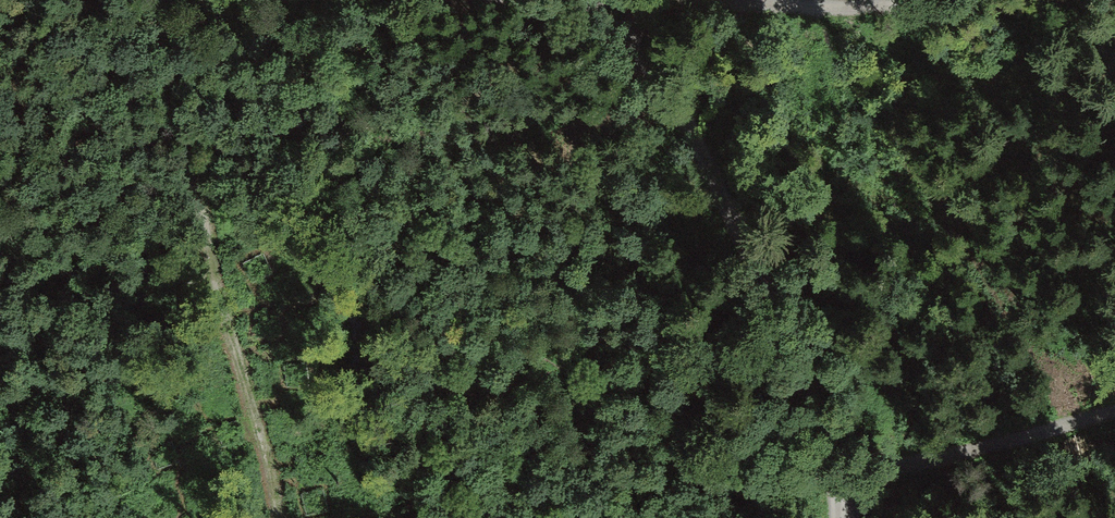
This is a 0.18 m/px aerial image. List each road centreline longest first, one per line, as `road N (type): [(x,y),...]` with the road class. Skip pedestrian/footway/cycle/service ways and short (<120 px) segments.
road 1 (track): [(845,488),(819,404),(762,279),(642,66),(596,2)]
road 2 (track): [(1114,412),(845,488)]

